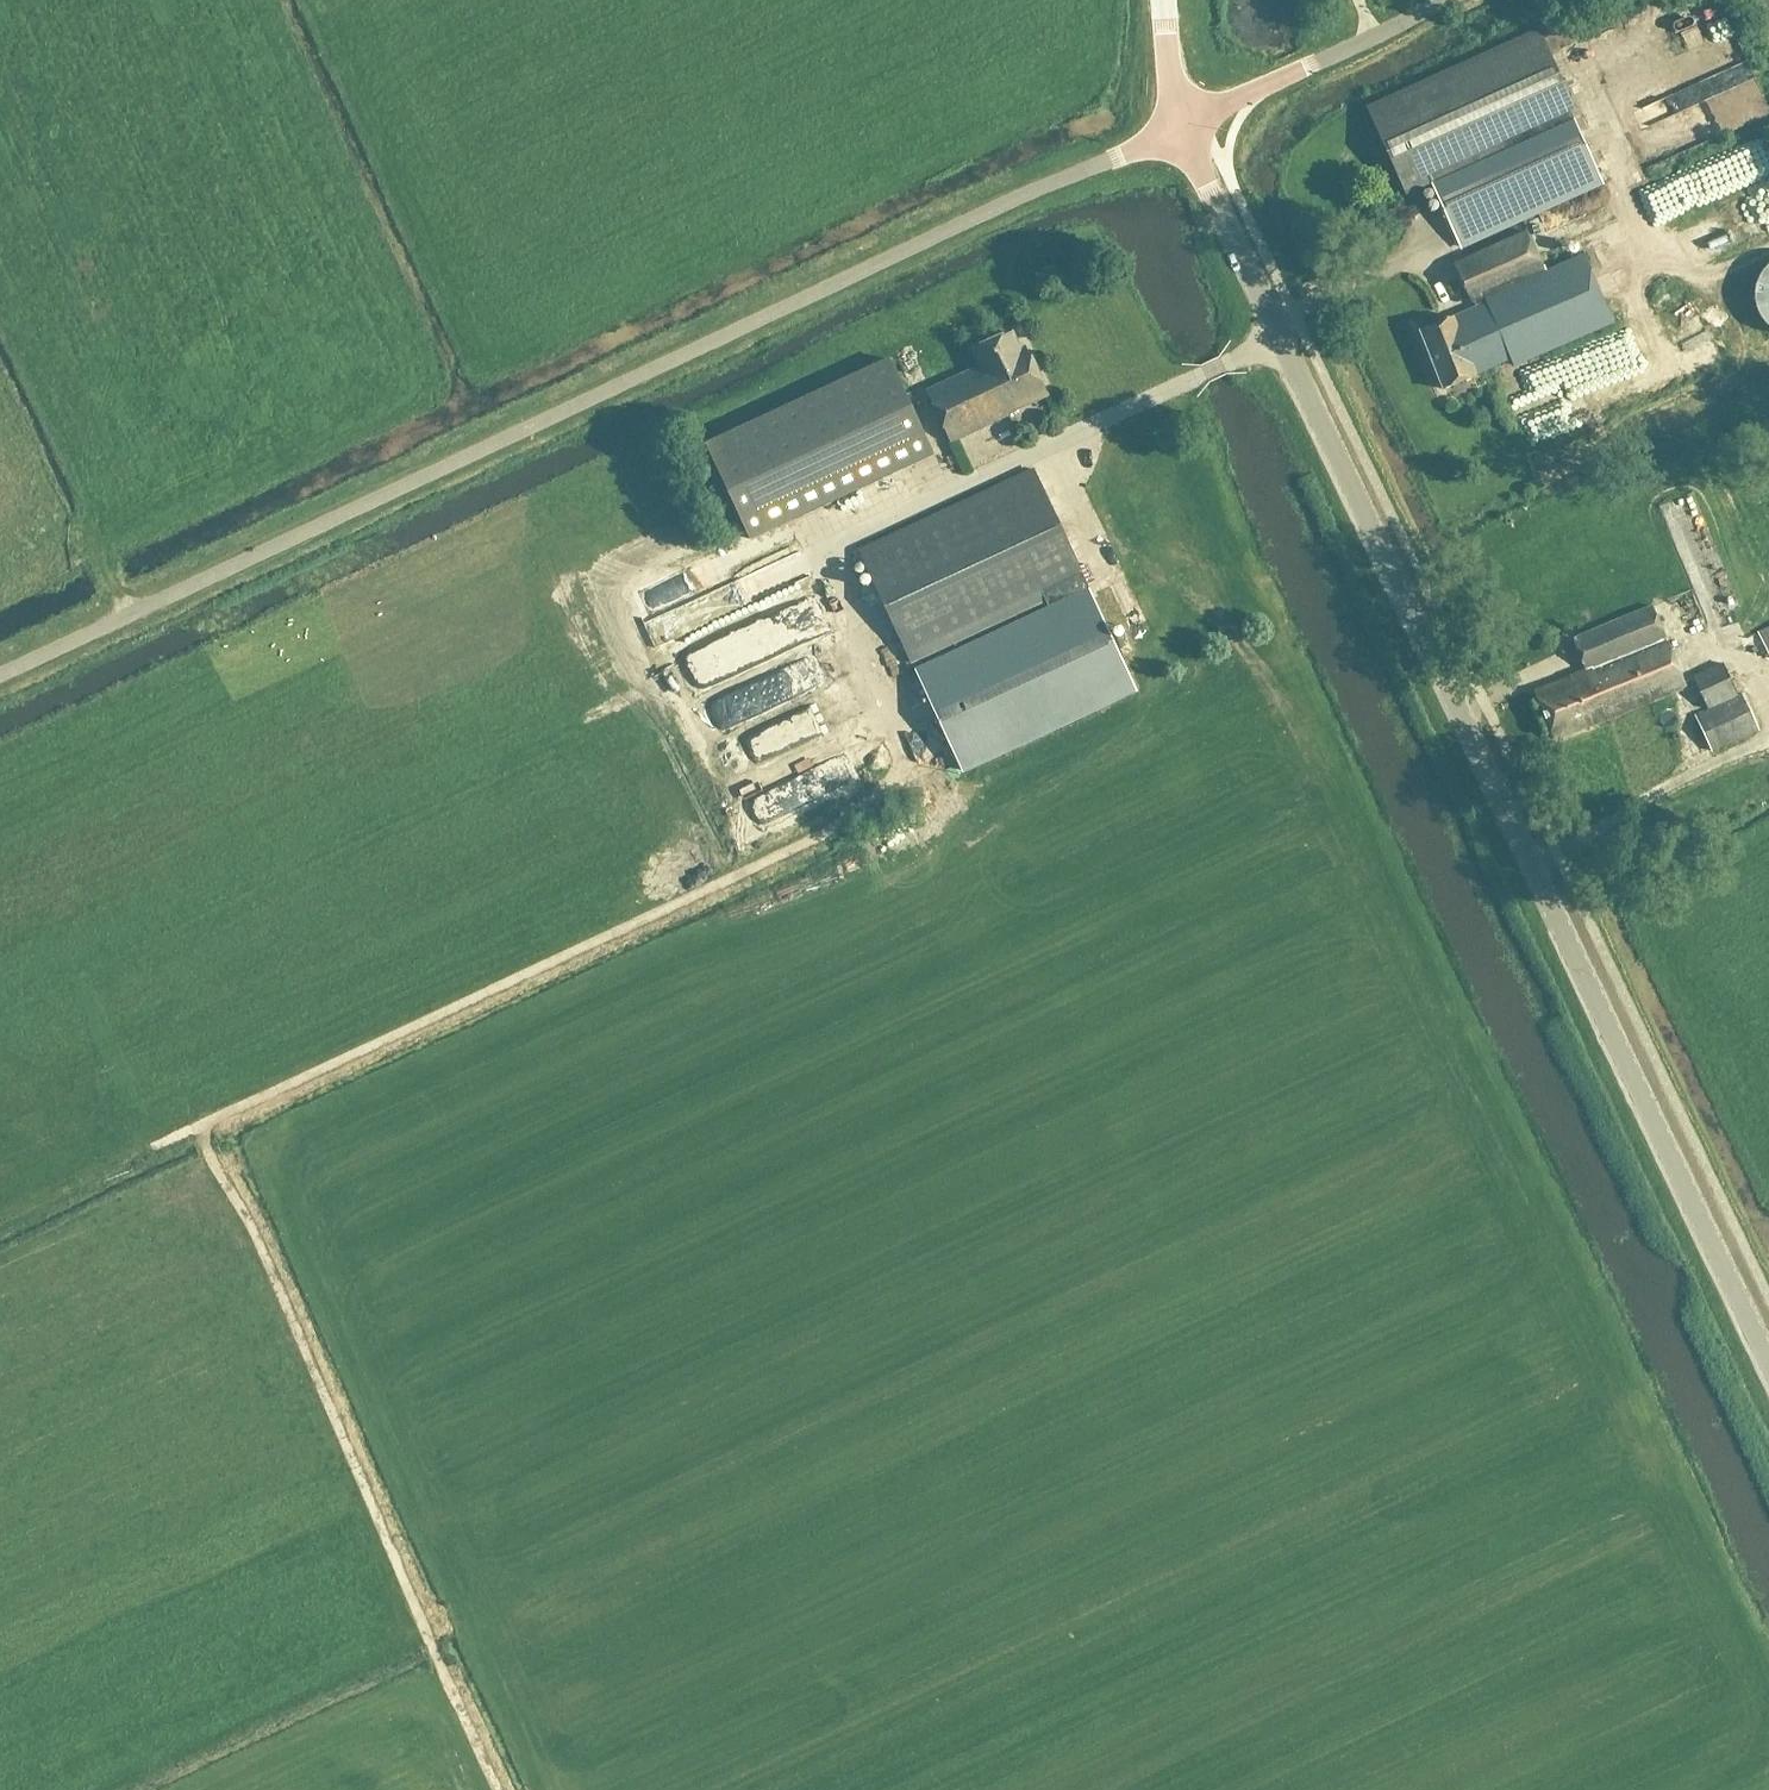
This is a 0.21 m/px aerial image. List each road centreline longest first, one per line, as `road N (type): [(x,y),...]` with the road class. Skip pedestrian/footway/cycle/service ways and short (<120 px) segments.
road 1 (unclassified): [(1768,1371),(1176,129)]
road 2 (unclassified): [(0,673),(1176,129)]
road 3 (unclassified): [(1176,129),(1453,0)]
road 4 (tertiary): [(1176,129),(1162,0)]

